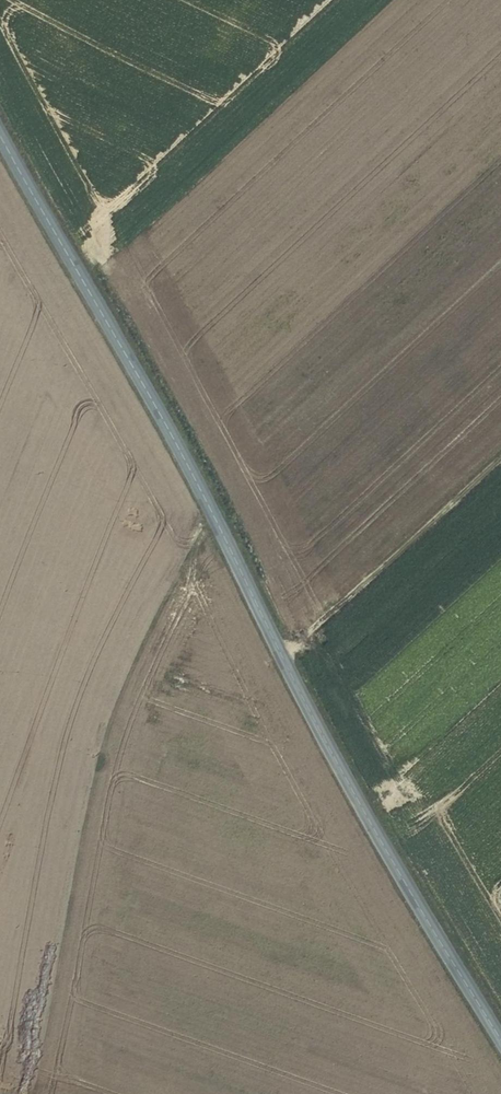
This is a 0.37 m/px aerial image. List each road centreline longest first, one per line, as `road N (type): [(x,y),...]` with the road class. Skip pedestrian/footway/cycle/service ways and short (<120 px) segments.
road 1 (tertiary): [(0,140),(213,513),(349,786),(500,1038)]
road 2 (track): [(500,457),(283,661)]

